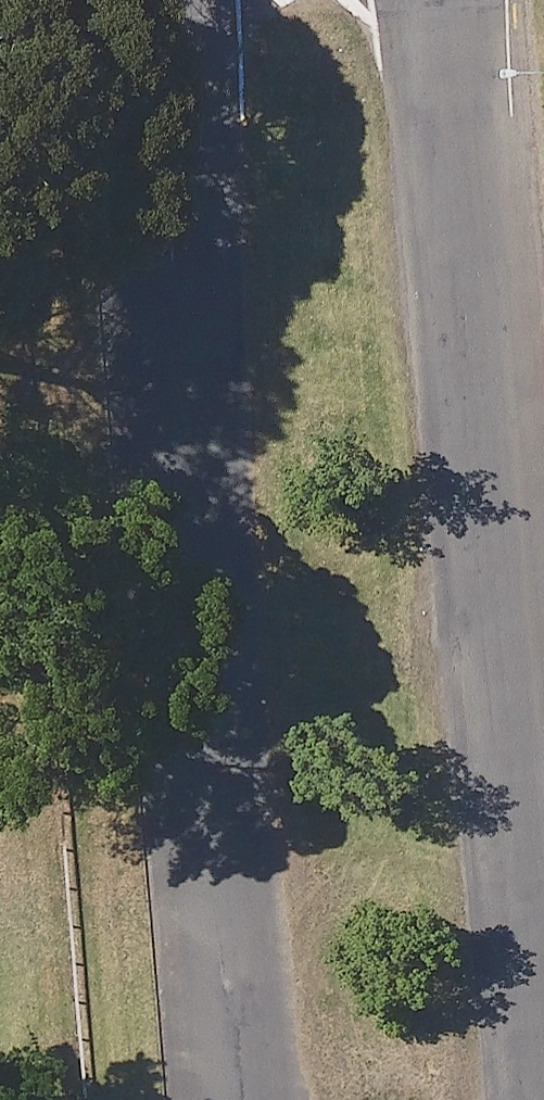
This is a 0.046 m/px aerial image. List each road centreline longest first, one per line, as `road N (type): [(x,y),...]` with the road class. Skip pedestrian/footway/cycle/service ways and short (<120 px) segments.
road 1 (residential): [(264,1099),(163,0)]
road 2 (residential): [(463,0),(543,939)]

